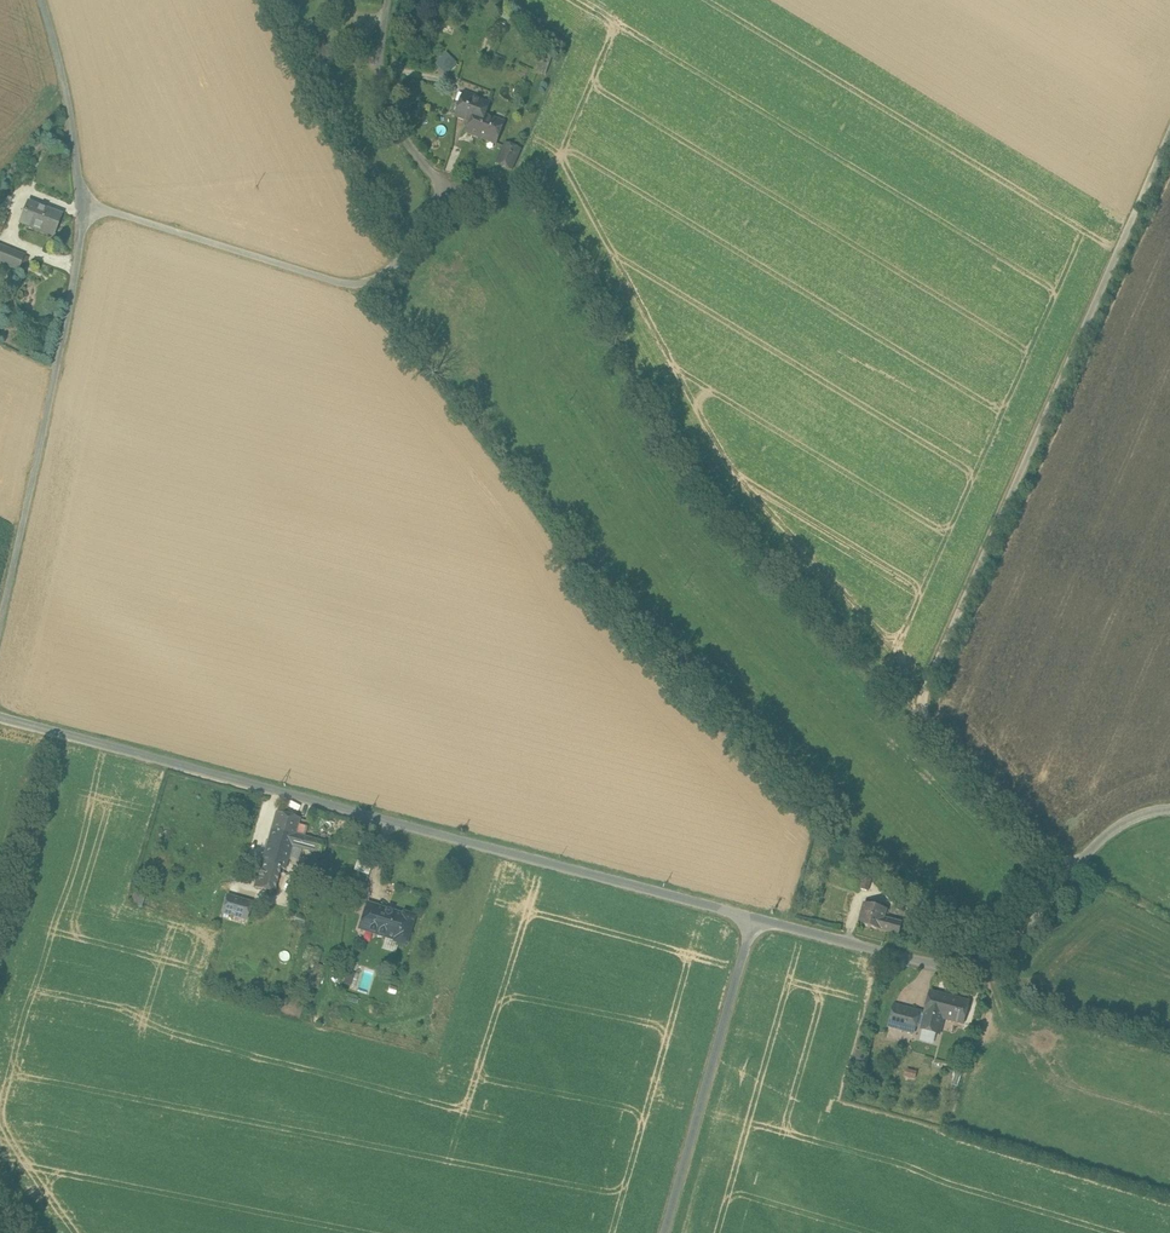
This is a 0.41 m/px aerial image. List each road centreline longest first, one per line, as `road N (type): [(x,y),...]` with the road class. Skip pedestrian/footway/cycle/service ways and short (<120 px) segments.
road 1 (track): [(1070,872),(936,731),(926,710),(929,684),(1169,133)]
road 2 (unclassified): [(749,924),(0,716)]
road 3 (residential): [(85,203),(336,281),(366,283),(393,267),(441,190),(398,129),(381,87),(387,0)]
road 4 (unclassified): [(1169,809),(1138,814),(1103,837),(1021,936),(968,971),(749,924)]
road 5 (residential): [(85,203),(0,647)]
road 6 (unclassified): [(665,1232),(749,924)]
road 7 (residential): [(42,0),(85,203)]

